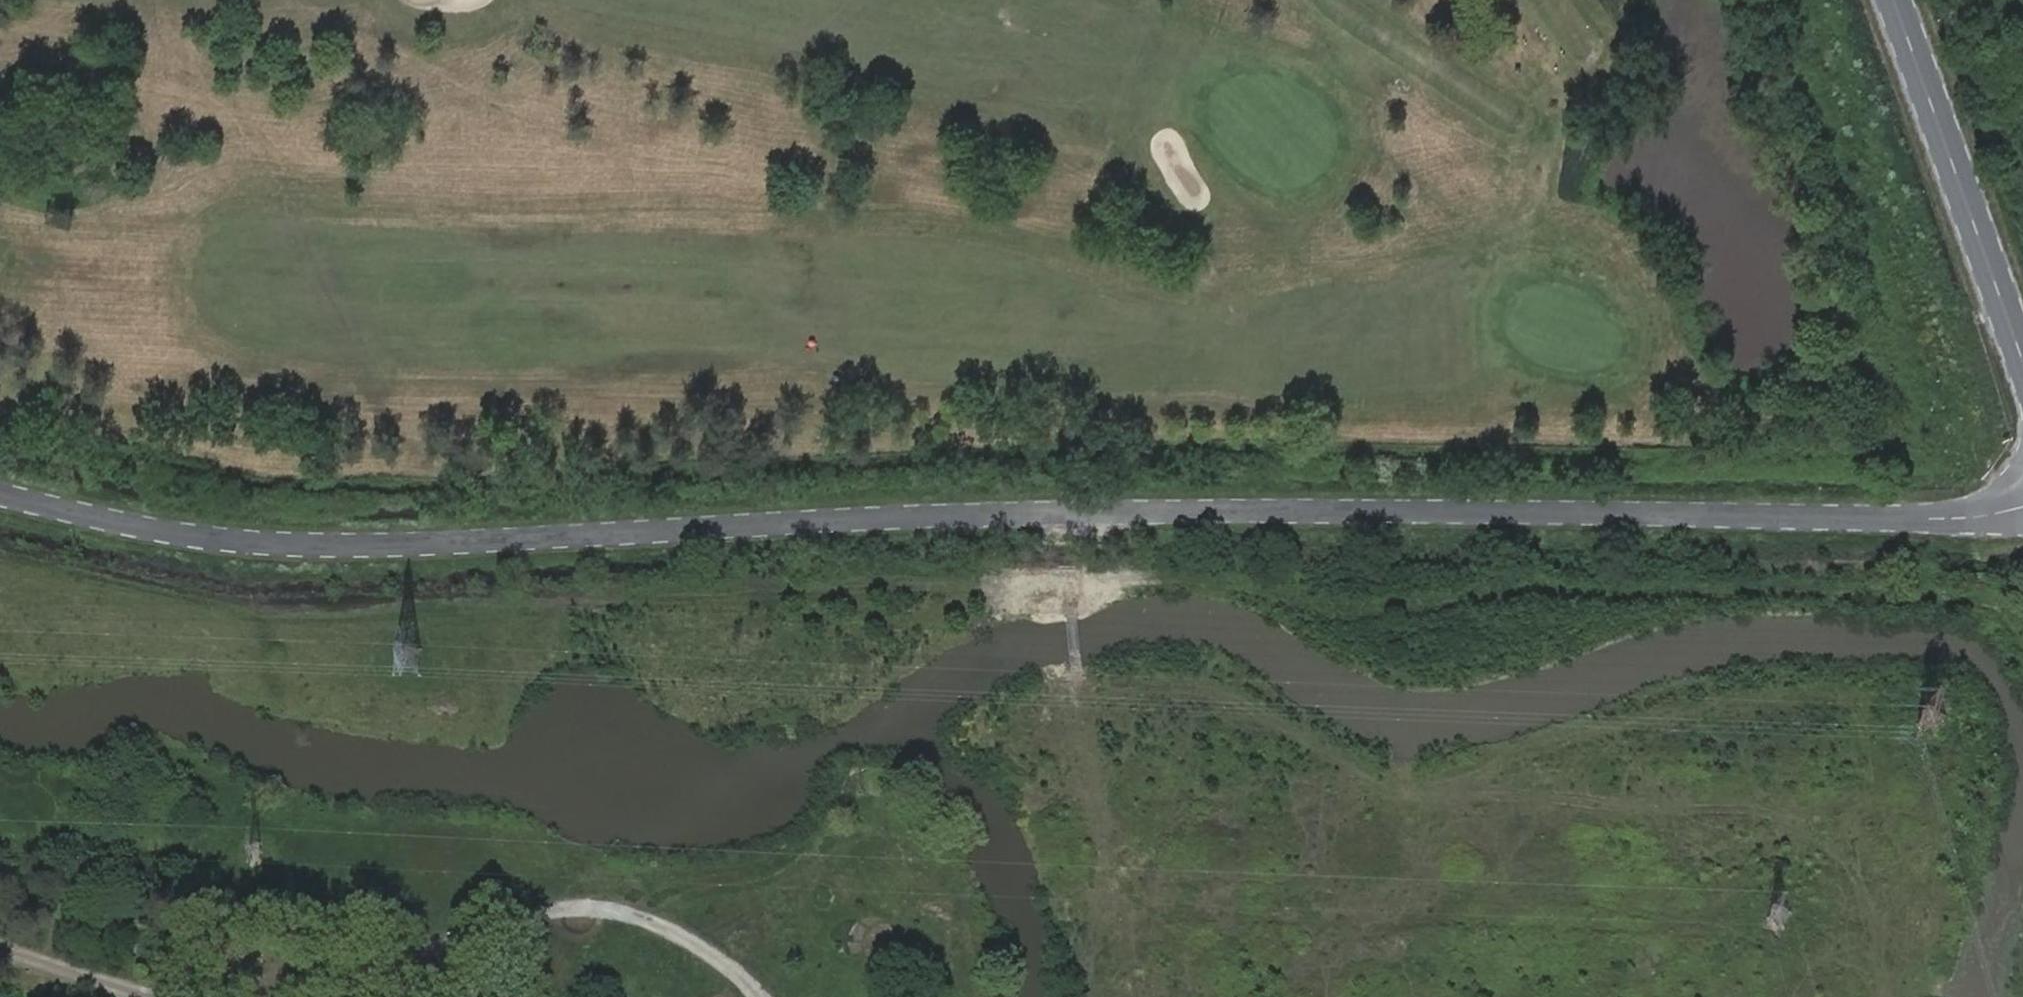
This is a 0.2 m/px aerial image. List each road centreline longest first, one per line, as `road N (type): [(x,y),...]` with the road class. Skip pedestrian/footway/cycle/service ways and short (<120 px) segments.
road 1 (unclassified): [(0,493),(196,535),(304,546),(1073,512),(1988,519),(2022,510)]
road 2 (secondary): [(2022,344),(1901,0)]

